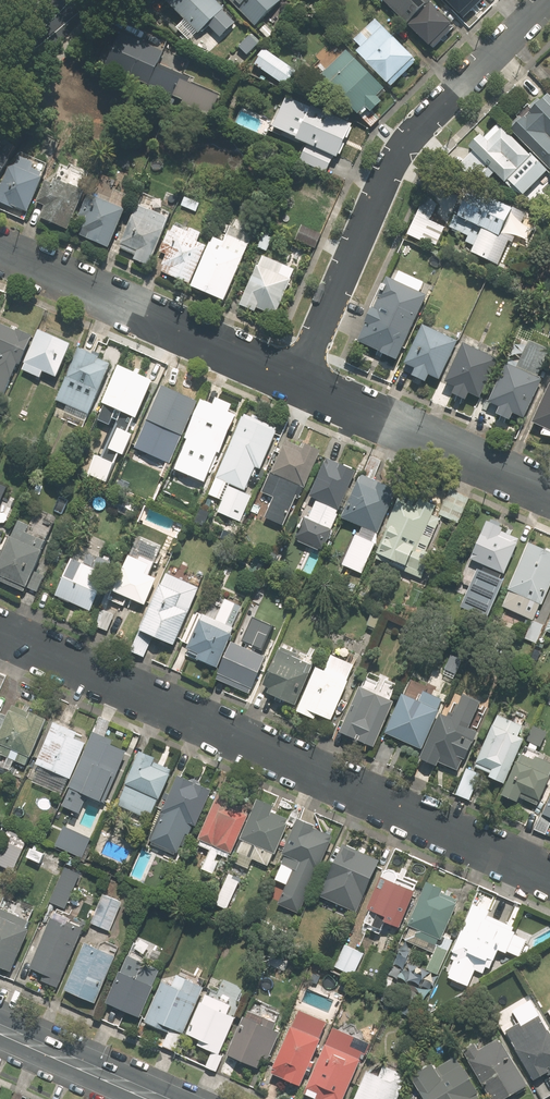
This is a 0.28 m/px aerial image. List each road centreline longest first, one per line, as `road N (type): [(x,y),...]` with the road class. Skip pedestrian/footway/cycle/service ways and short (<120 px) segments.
road 1 (residential): [(549,875),(0,631)]
road 2 (residential): [(548,0),(400,146),(295,381)]
road 3 (residential): [(295,381),(0,251)]
road 4 (residential): [(549,494),(295,381)]
road 5 (secondary): [(159,1098),(0,1029)]

